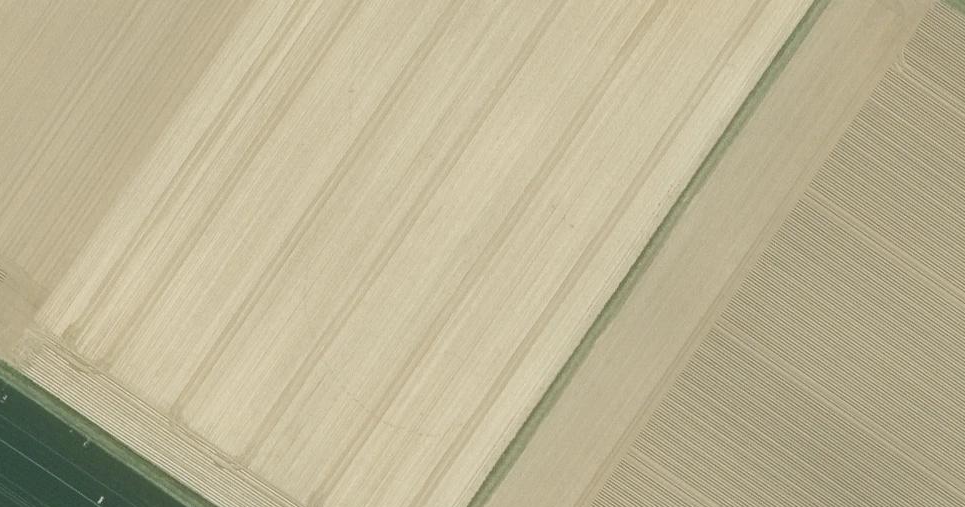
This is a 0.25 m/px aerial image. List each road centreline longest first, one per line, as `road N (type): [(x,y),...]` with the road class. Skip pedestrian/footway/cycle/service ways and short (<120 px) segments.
road 1 (track): [(478,506),(822,0)]
road 2 (track): [(0,371),(197,506)]

